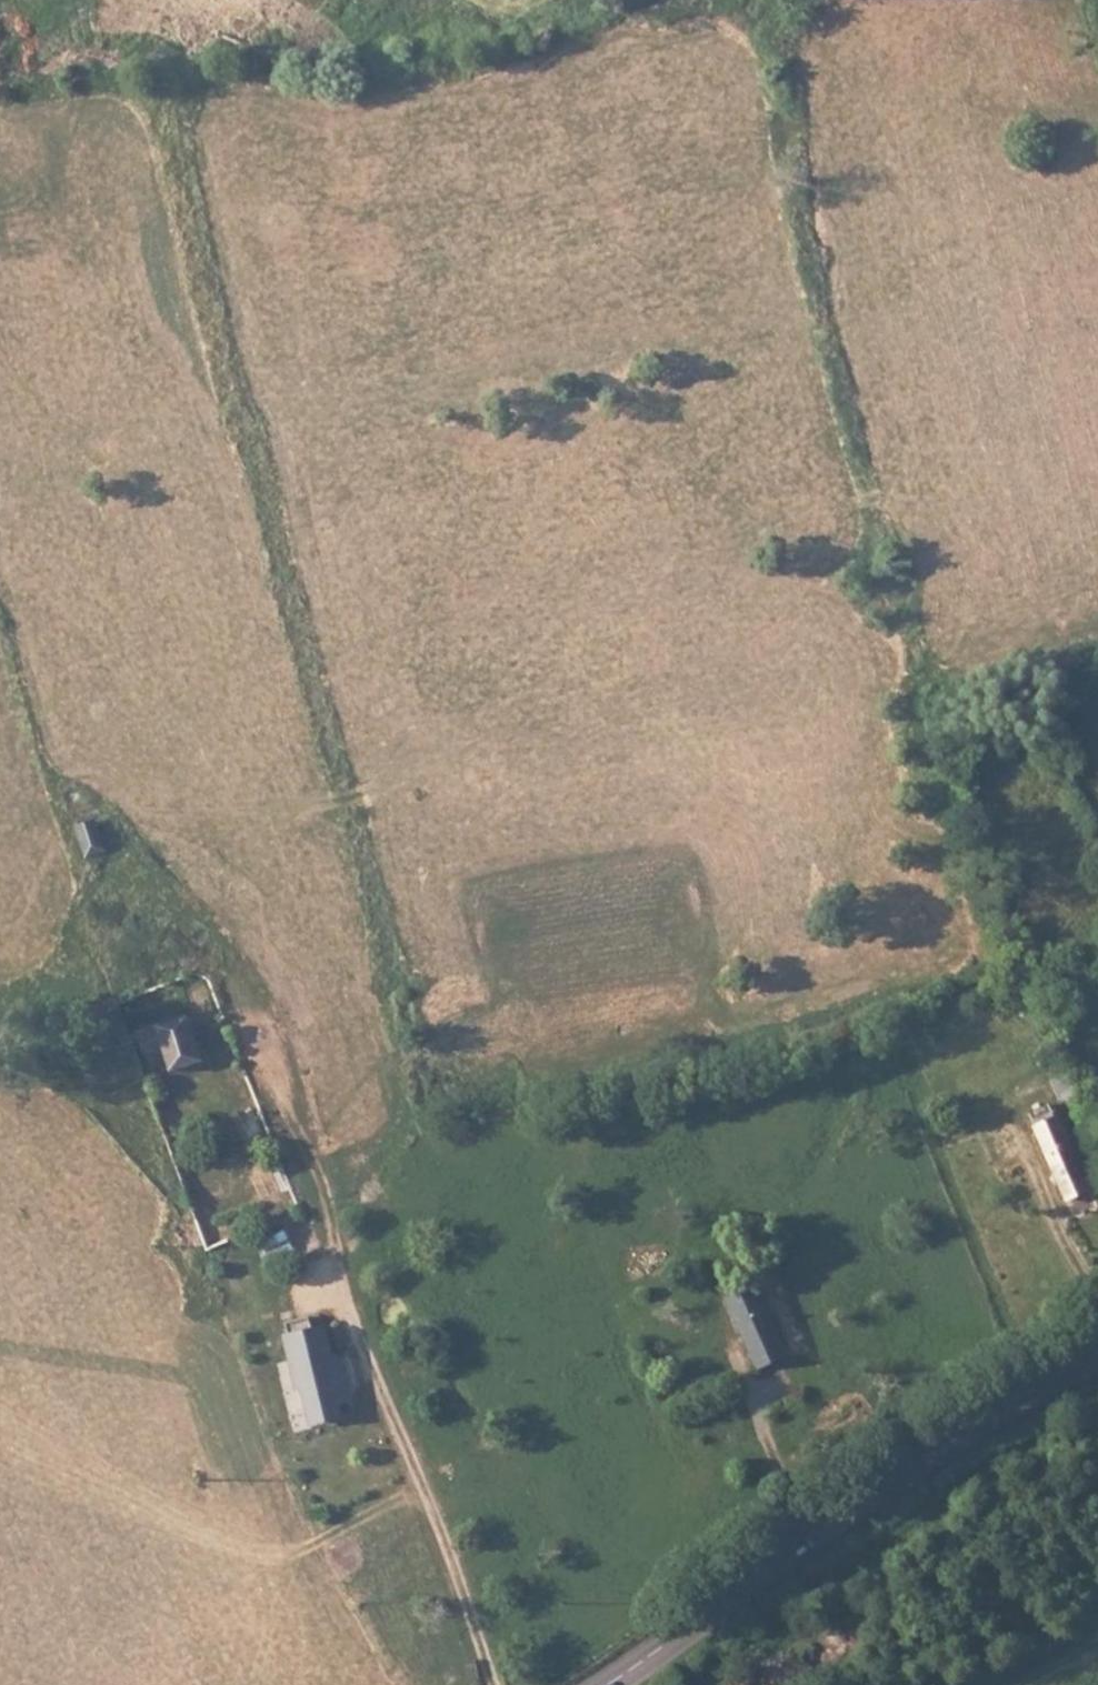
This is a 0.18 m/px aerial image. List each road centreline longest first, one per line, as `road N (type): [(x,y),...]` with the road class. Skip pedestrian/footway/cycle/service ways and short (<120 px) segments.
road 1 (secondary): [(600,1684),(1097,1361)]

